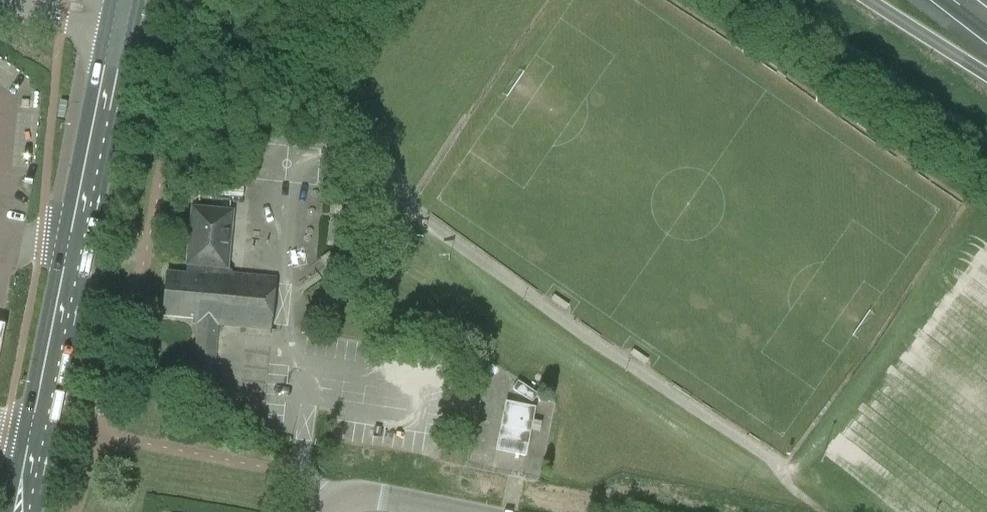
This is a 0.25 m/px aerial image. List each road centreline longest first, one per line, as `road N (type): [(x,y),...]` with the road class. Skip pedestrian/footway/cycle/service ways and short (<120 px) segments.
road 1 (primary): [(16,511),(123,14)]
road 2 (unclassified): [(469,511),(380,495),(330,501)]
road 3 (motorway): [(872,0),(986,73)]

